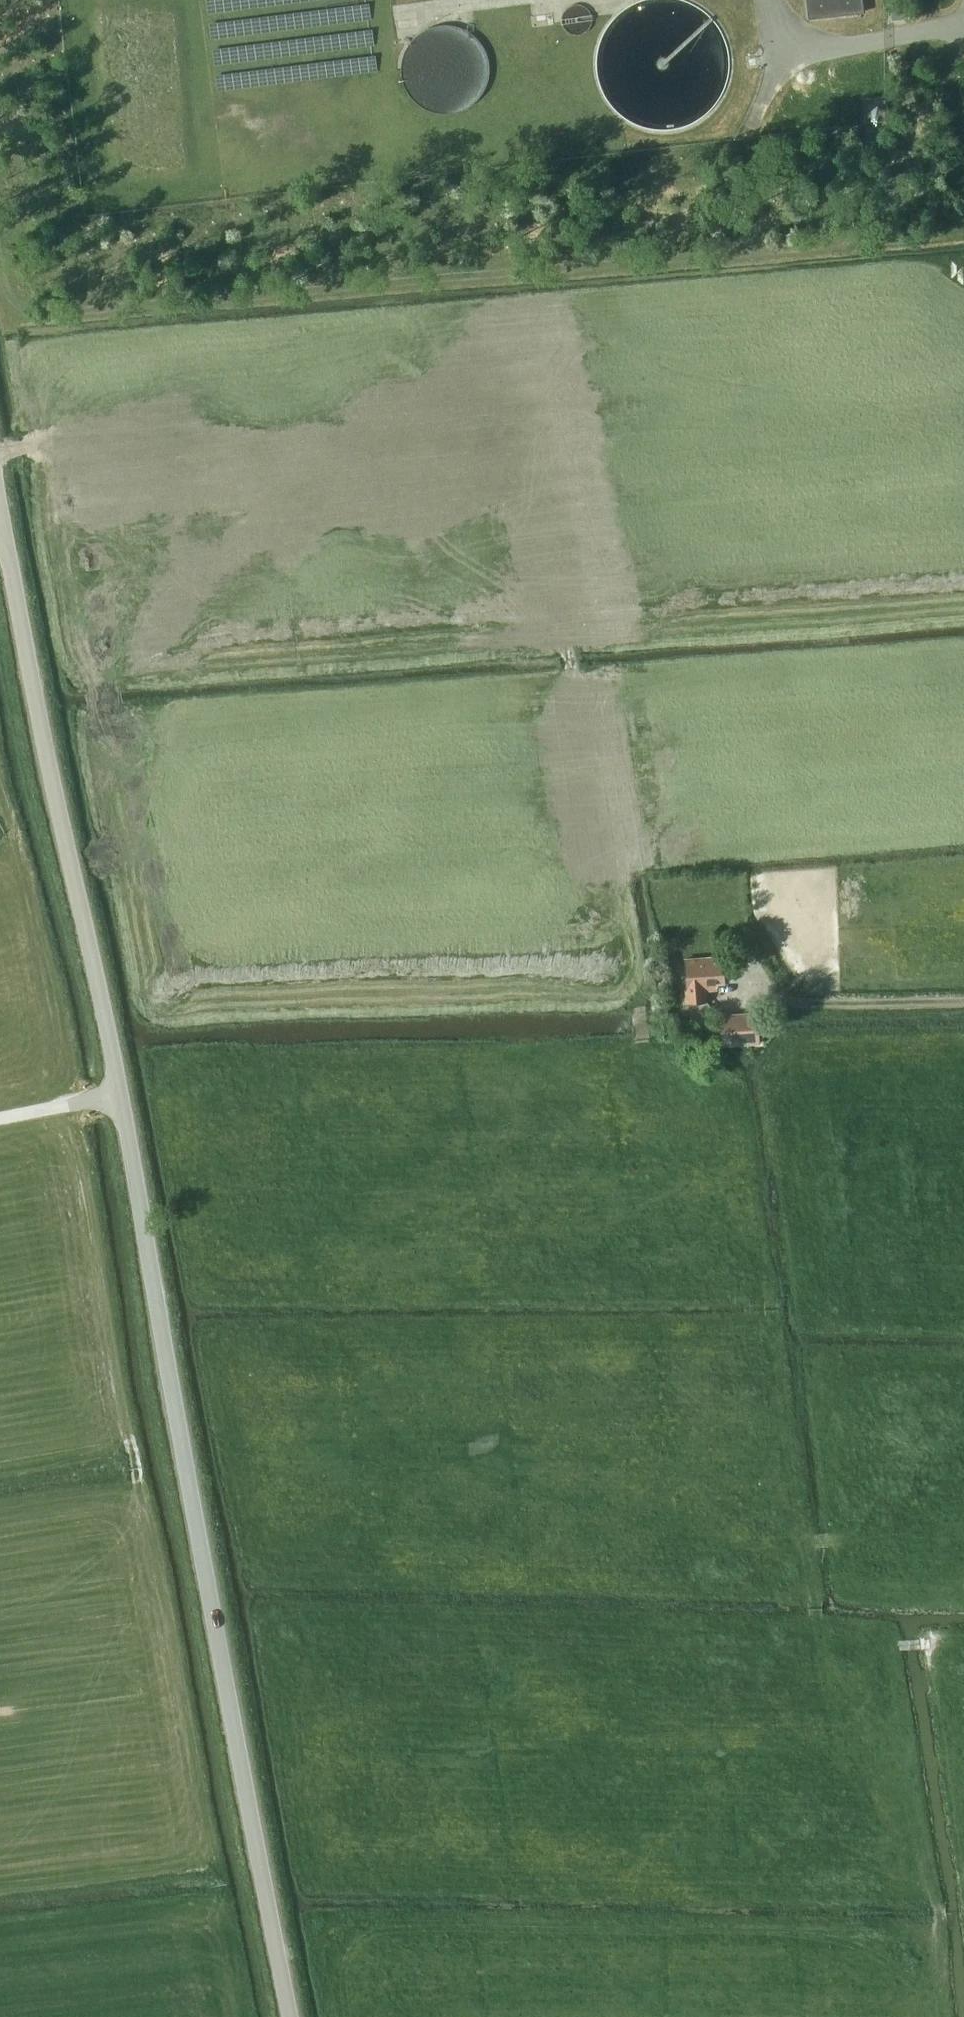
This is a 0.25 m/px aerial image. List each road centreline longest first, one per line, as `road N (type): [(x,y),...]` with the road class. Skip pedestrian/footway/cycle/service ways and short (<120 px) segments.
road 1 (unclassified): [(291,2016),(121,1096),(0,515)]

